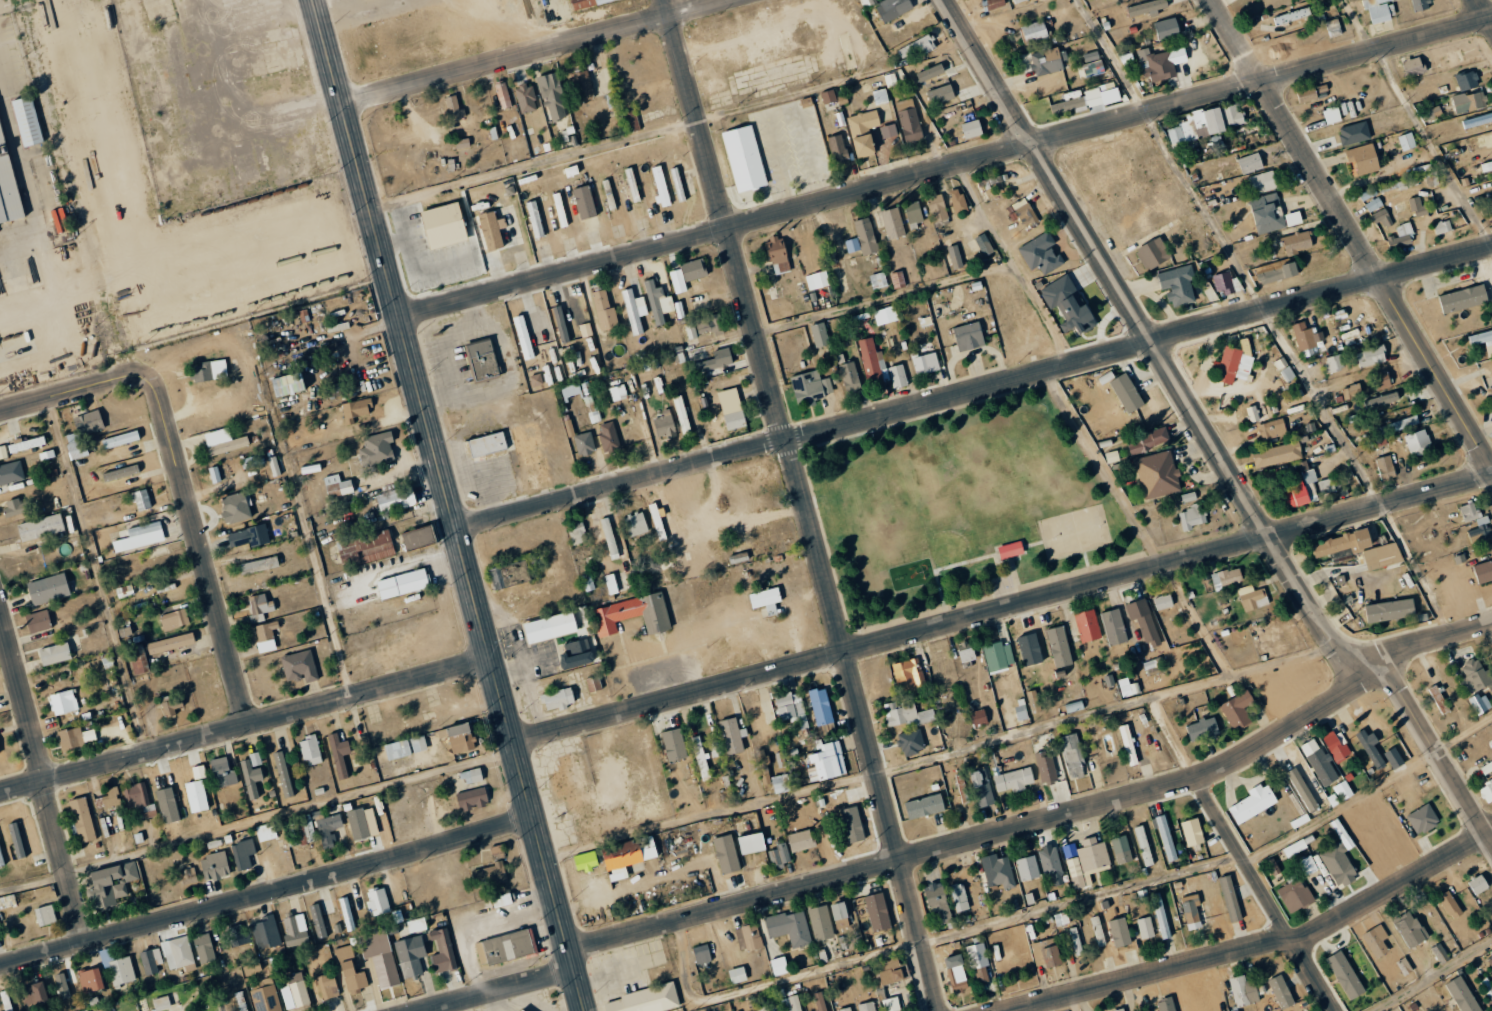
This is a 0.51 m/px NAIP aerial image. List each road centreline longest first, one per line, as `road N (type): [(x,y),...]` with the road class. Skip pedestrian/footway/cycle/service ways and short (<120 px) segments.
road 1 (residential): [(1491,17),(401,315)]
road 2 (residential): [(1491,247),(460,532)]
road 3 (residential): [(666,0),(937,1010)]
road 4 (residential): [(1491,475),(516,741)]
road 5 (secondary): [(314,0),(574,968)]
road 6 (residential): [(1491,620),(1379,659),(1332,704),(1197,779),(568,950)]
road 7 (residential): [(946,0),(1358,683)]
road 8 (residential): [(536,817),(0,965)]
road 9 (residential): [(1212,0),(1491,461)]
road 10 (residential): [(1491,830),(1290,941),(1010,1010)]
road 11 (residential): [(494,659),(0,790)]
road 12 (residential): [(732,0),(345,107)]
road 13 (residential): [(127,380),(144,379),(158,397),(247,722)]
road 14 (residential): [(0,619),(78,944)]
road 15 (residential): [(1166,727),(1334,1010)]
road 16 (residential): [(1379,659),(1491,842)]
road 17 (residential): [(574,968),(415,1010)]
road 18 (residential): [(127,380),(0,415)]

